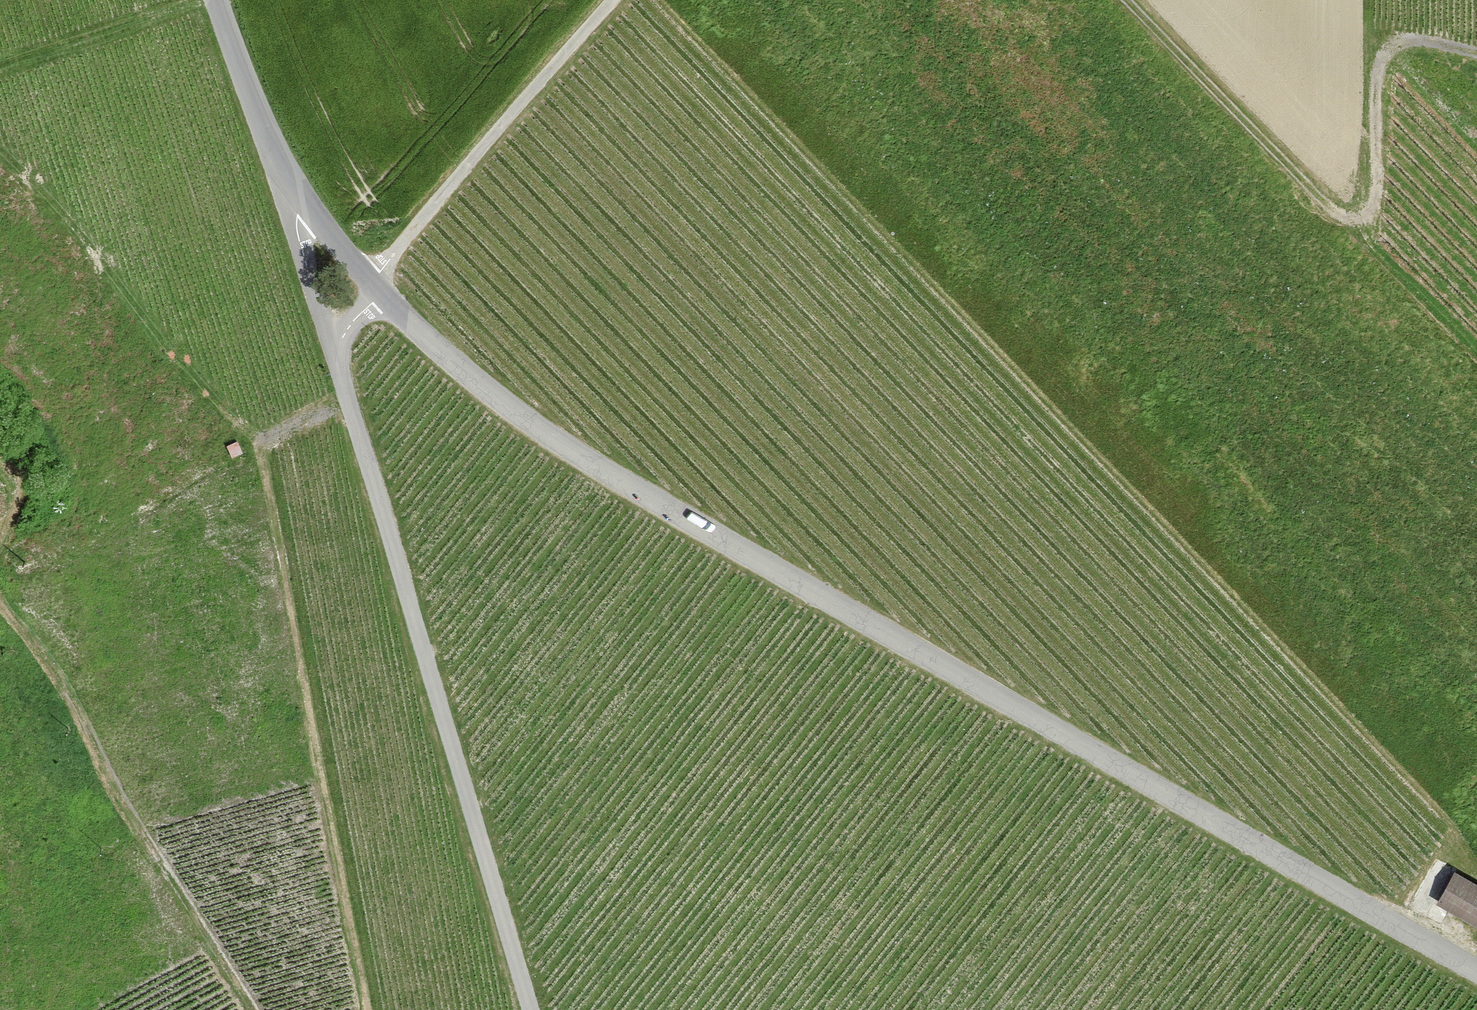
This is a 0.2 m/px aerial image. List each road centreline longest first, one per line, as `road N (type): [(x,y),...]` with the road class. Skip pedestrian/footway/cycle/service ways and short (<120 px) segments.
road 1 (unclassified): [(1476,971),(565,446),(459,367),(375,286)]
road 2 (track): [(651,0),(1441,822),(1446,863),(1421,906),(1476,943)]
road 3 (unclassified): [(331,348),(531,1009)]
road 4 (track): [(1127,0),(1349,221),(1376,205),(1382,57),(1424,40)]
road 5 (track): [(255,1009),(143,825),(74,691),(0,579)]
road 6 (track): [(613,0),(415,229),(375,286)]
road 7 (unclassified): [(293,185),(218,0)]
road 8 (unclassified): [(331,348),(293,185)]
road 9 (unclassified): [(375,286),(293,185)]

